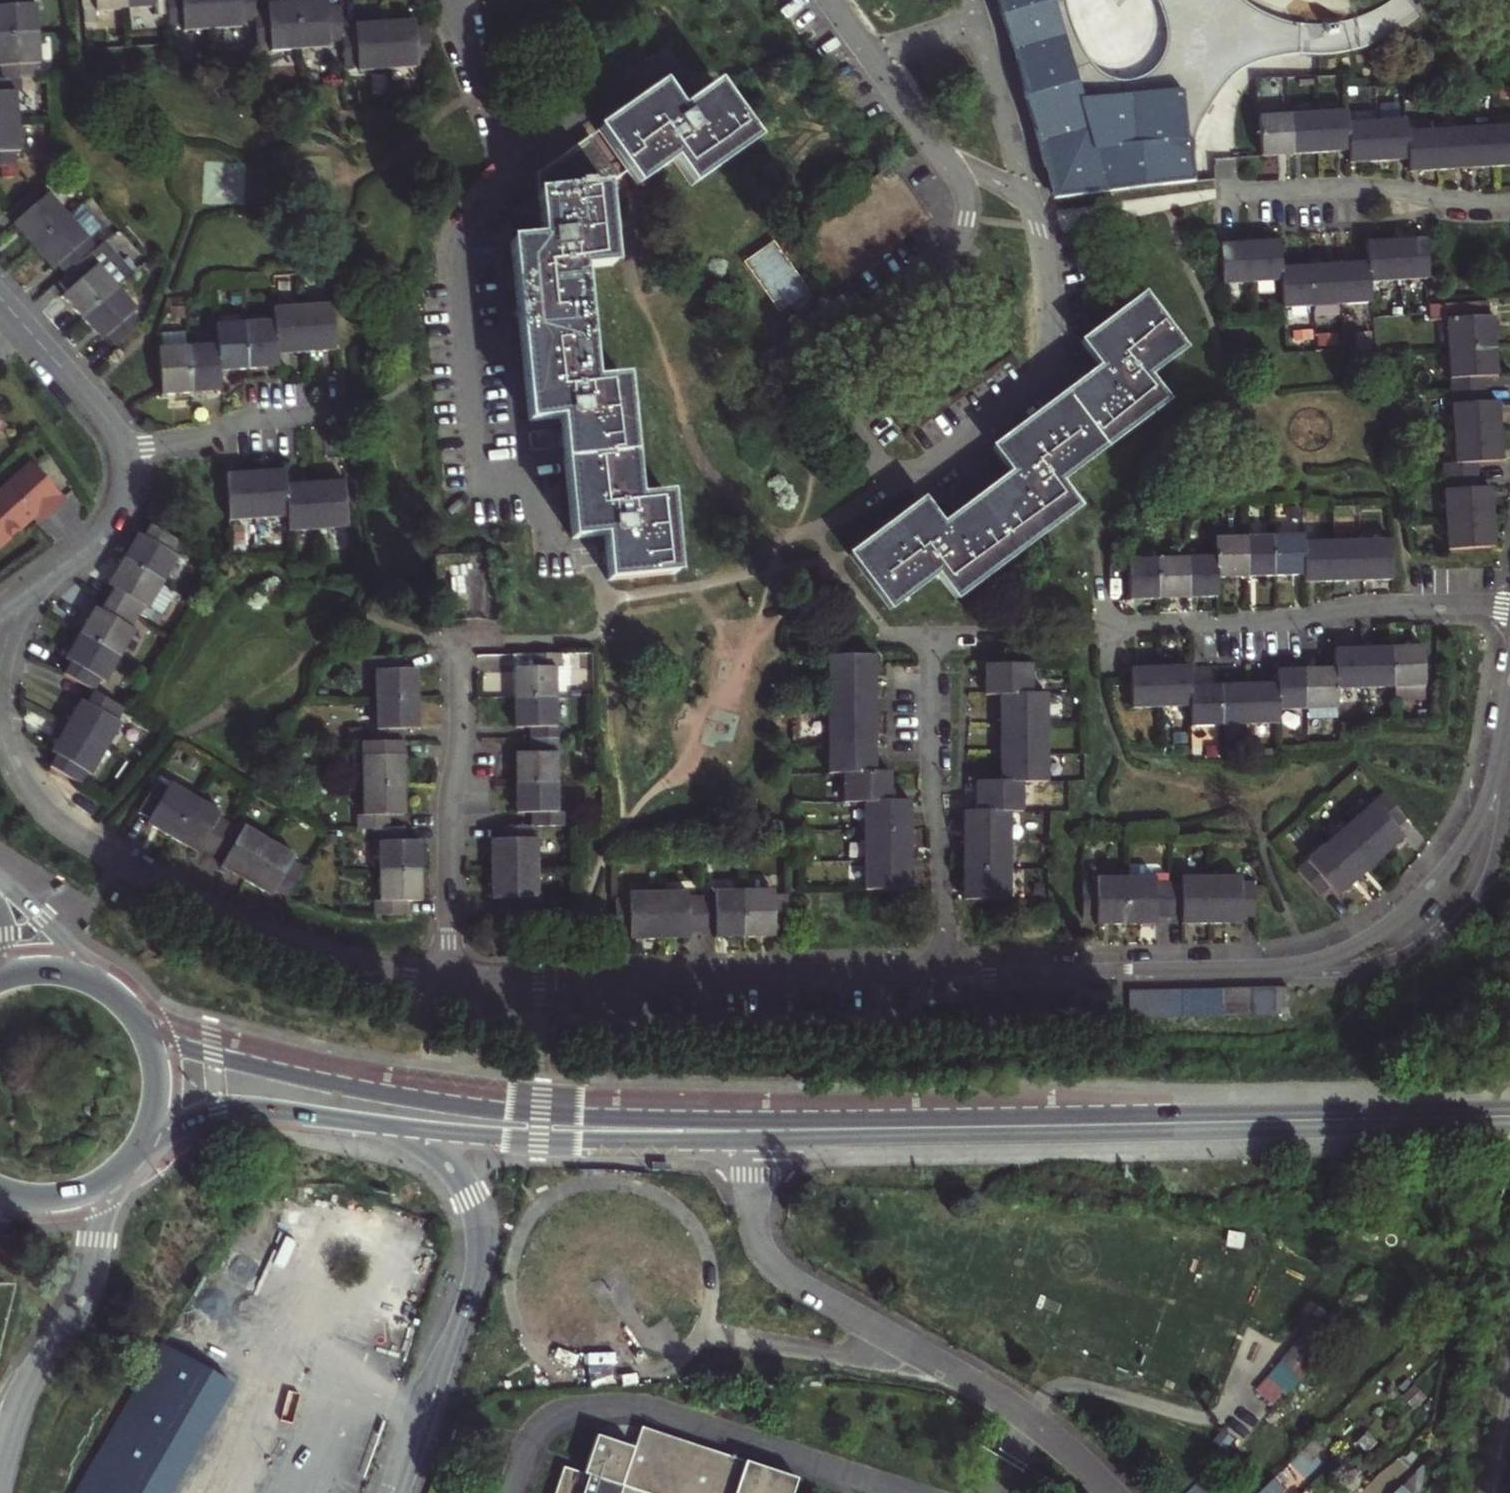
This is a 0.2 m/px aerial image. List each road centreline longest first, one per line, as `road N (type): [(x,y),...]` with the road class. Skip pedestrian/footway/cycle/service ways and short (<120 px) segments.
road 1 (residential): [(953,166),(968,208),(959,242),(835,344),(820,366),(828,400),(866,458),(892,473),(932,462),(1044,375),(1044,252),(1030,199),(1010,185)]
road 2 (primary): [(1509,1116),(752,1129)]
road 3 (residential): [(1509,684),(1491,798),(1478,828),(1412,910),(1350,951),(1254,969),(948,971)]
road 4 (primary): [(752,1129),(541,1118),(411,1099),(179,1049),(144,1028)]
road 5 (residential): [(1110,1492),(1023,1414),(773,1270),(756,1240),(752,1129)]
road 6 (residential): [(450,980),(321,962),(169,889),(50,817),(24,787),(0,735)]
road 7 (residential): [(948,971),(450,980)]
road 8 (residential): [(513,167),(463,232),(457,255),(479,463),(489,479),(536,503),(548,553),(570,563)]
road 9 (unclassified): [(373,1126),(438,1155),(469,1188),(477,1213),(473,1274),(400,1492)]
road 10 (residential): [(1101,628),(1273,621),(1367,605),(1509,606)]
road 11 (primary): [(373,1126),(608,1144),(752,1129)]
road 12 (residential): [(458,641),(450,980)]
road 13 (residential): [(948,971),(930,634)]
road 14 (unclassified): [(0,1466),(21,1394),(82,1302),(105,1205),(126,1166)]
road 15 (residential): [(1509,207),(1375,187),(1233,195)]
road 16 (primary): [(143,1144),(203,1112),(373,1126)]
road 17 (residential): [(124,455),(249,420),(334,414)]
road 18 (residential): [(828,0),(953,166)]
road 19 (residential): [(124,455),(110,424),(0,298)]
road 20 (residential): [(513,167),(661,63),(671,78)]
road 21 (residential): [(456,0),(513,167)]
road 22 (residential): [(31,586),(112,524),(125,490),(124,455)]
road 23 (residential): [(111,990),(0,884)]
road 24 (primary): [(0,1195),(68,1199),(126,1166)]
road 25 (primary): [(143,1144),(159,1093),(144,1028)]

